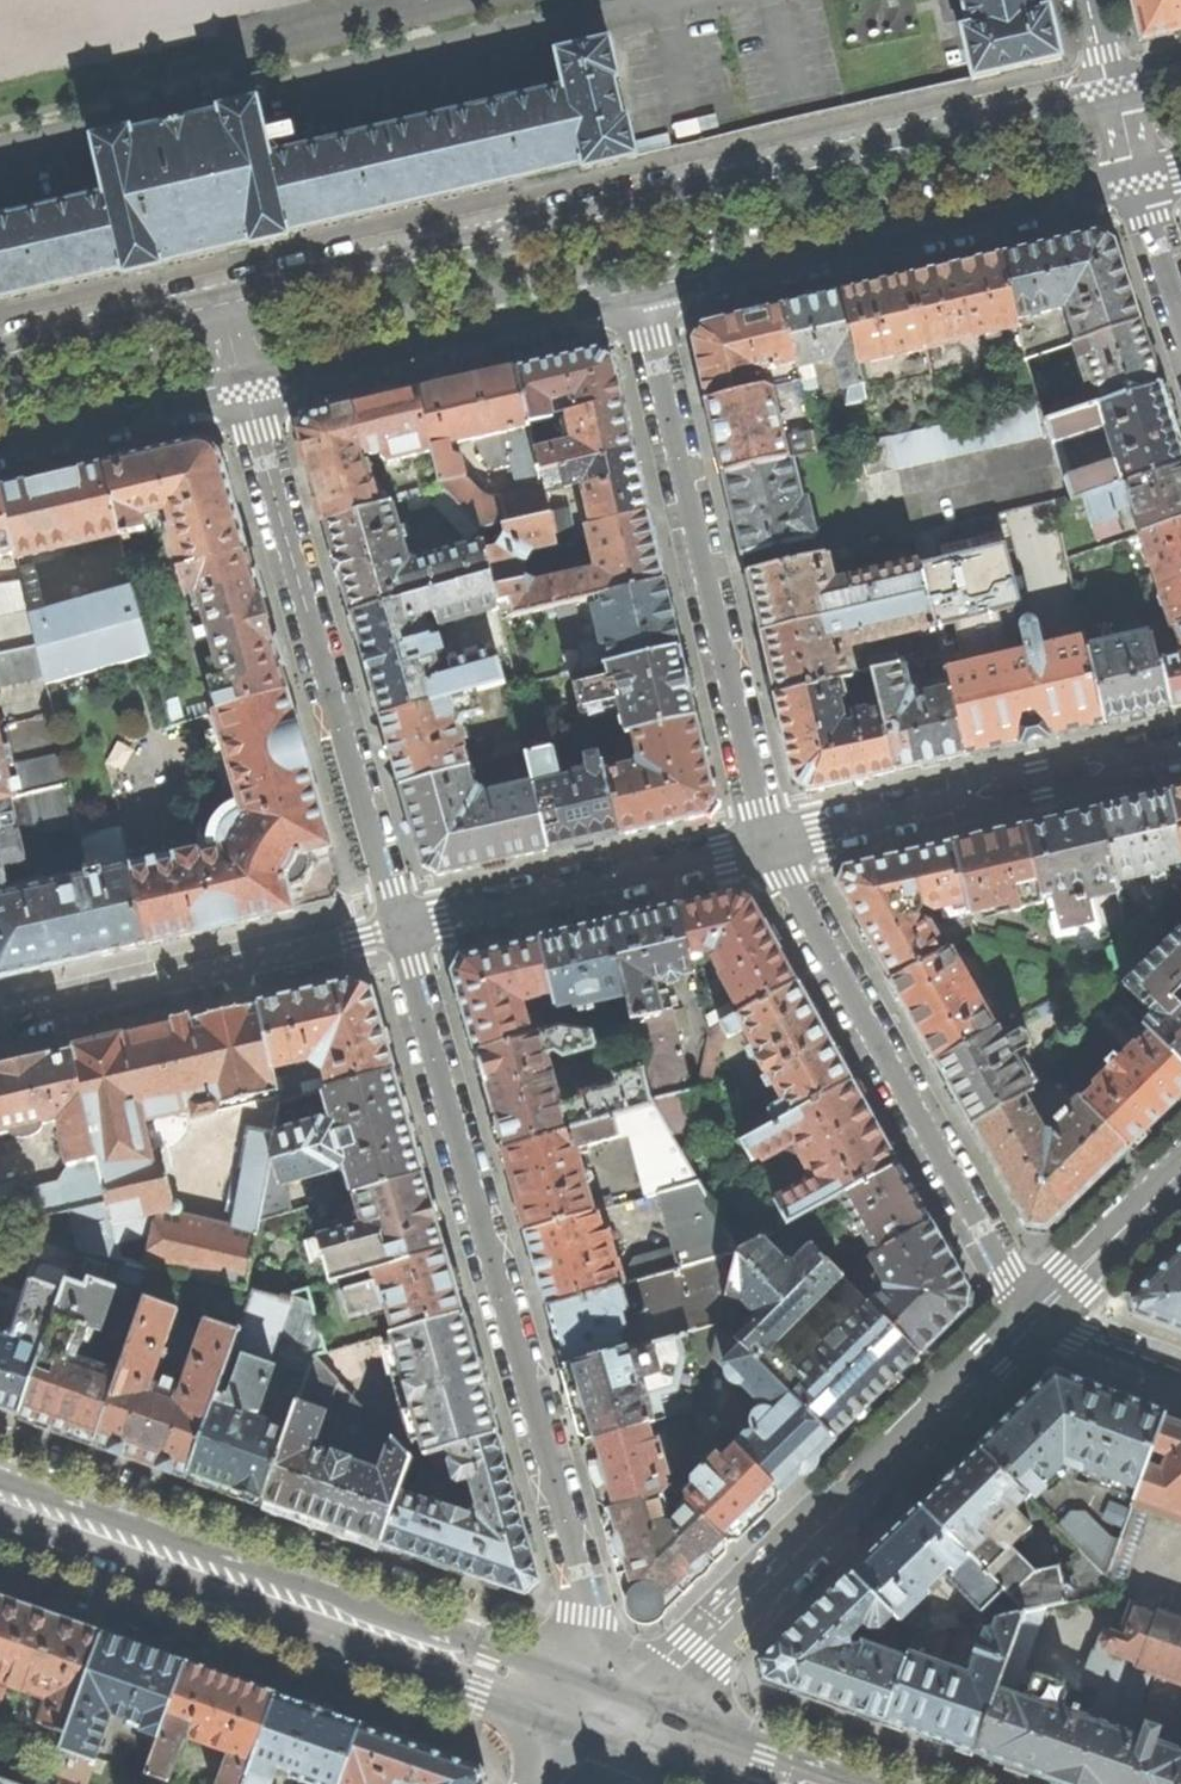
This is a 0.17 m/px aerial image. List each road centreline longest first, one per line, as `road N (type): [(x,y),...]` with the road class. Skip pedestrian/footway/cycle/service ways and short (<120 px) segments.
road 1 (tertiary): [(1115,96),(221,304)]
road 2 (residential): [(620,1722),(397,930)]
road 3 (primary): [(0,1503),(620,1722)]
road 4 (residential): [(1035,1316),(620,1722)]
road 5 (residential): [(397,930),(241,385)]
road 6 (residential): [(768,845),(640,293)]
road 7 (residential): [(1035,1316),(768,845)]
road 8 (tertiary): [(640,293),(1136,178)]
road 9 (residential): [(1180,747),(768,845)]
road 10 (tertiary): [(241,385),(640,293)]
road 11 (residential): [(397,930),(0,1022)]
road 12 (residential): [(768,845),(397,930)]
road 13 (tertiary): [(0,441),(241,385)]
road 14 (tertiary): [(221,304),(0,355)]
road 15 (residential): [(1180,1171),(1035,1316)]
road 16 (primary): [(796,1783),(620,1722)]
road 17 (residential): [(1035,1316),(1180,1372)]
road 18 (residential): [(1136,178),(1180,317)]

